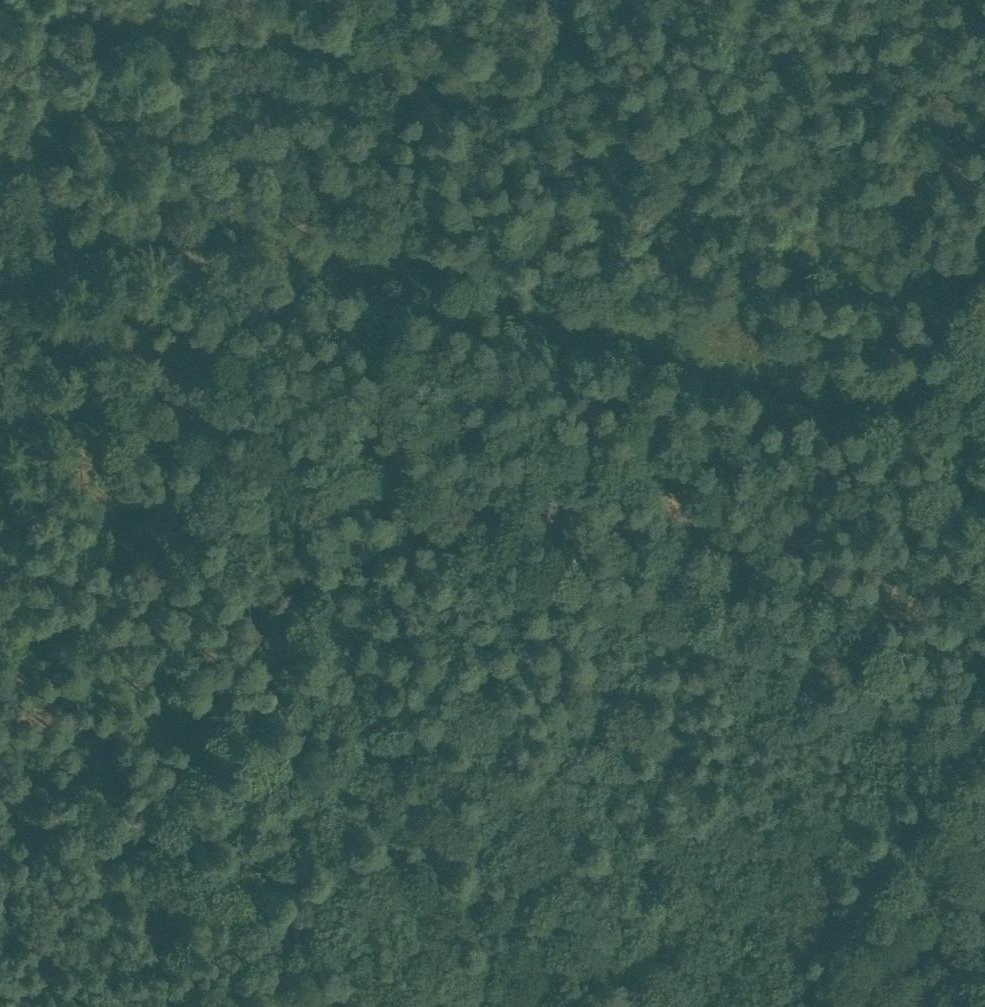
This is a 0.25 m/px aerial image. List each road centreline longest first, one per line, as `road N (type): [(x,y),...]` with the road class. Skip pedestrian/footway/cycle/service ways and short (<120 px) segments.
road 1 (track): [(984,746),(808,1006)]

